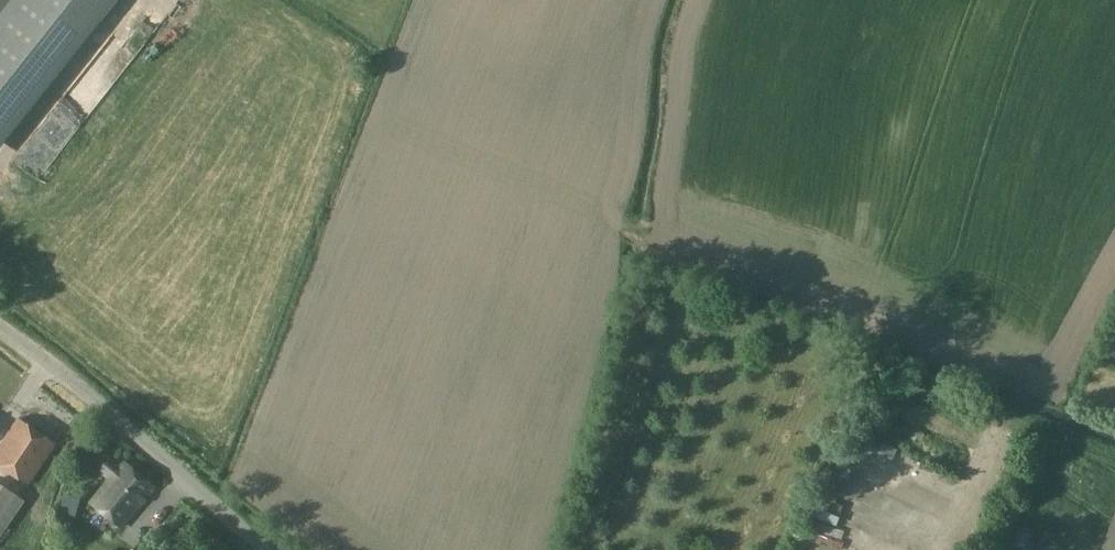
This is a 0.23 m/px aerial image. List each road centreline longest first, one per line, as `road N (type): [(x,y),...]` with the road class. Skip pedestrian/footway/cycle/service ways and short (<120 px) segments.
road 1 (unclassified): [(267,549),(0,328)]

